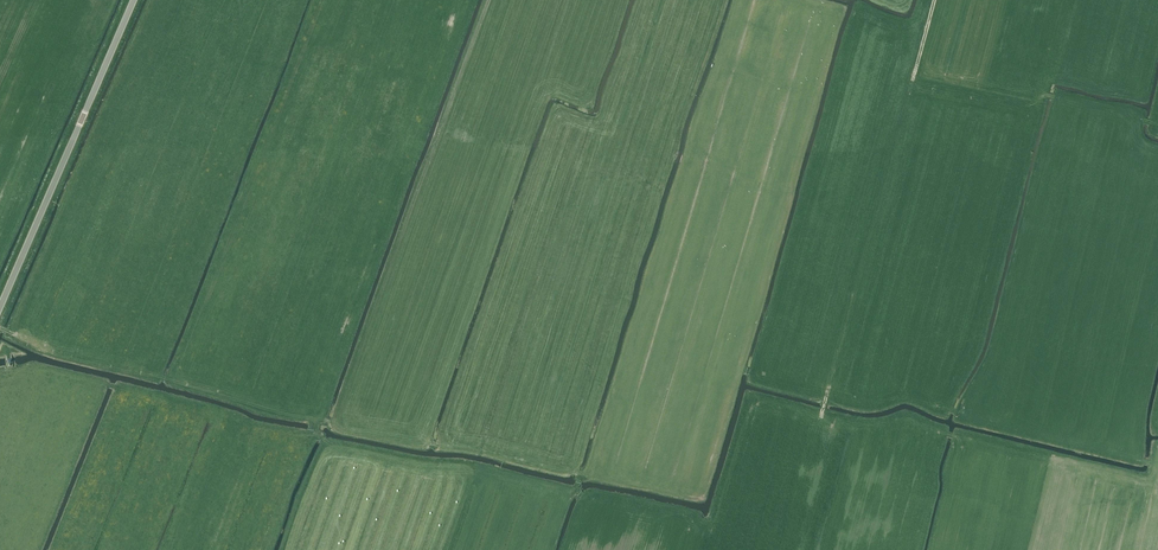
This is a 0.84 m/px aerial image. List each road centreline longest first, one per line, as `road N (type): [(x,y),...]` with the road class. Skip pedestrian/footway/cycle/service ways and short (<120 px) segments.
road 1 (tertiary): [(0,309),(134,0)]

